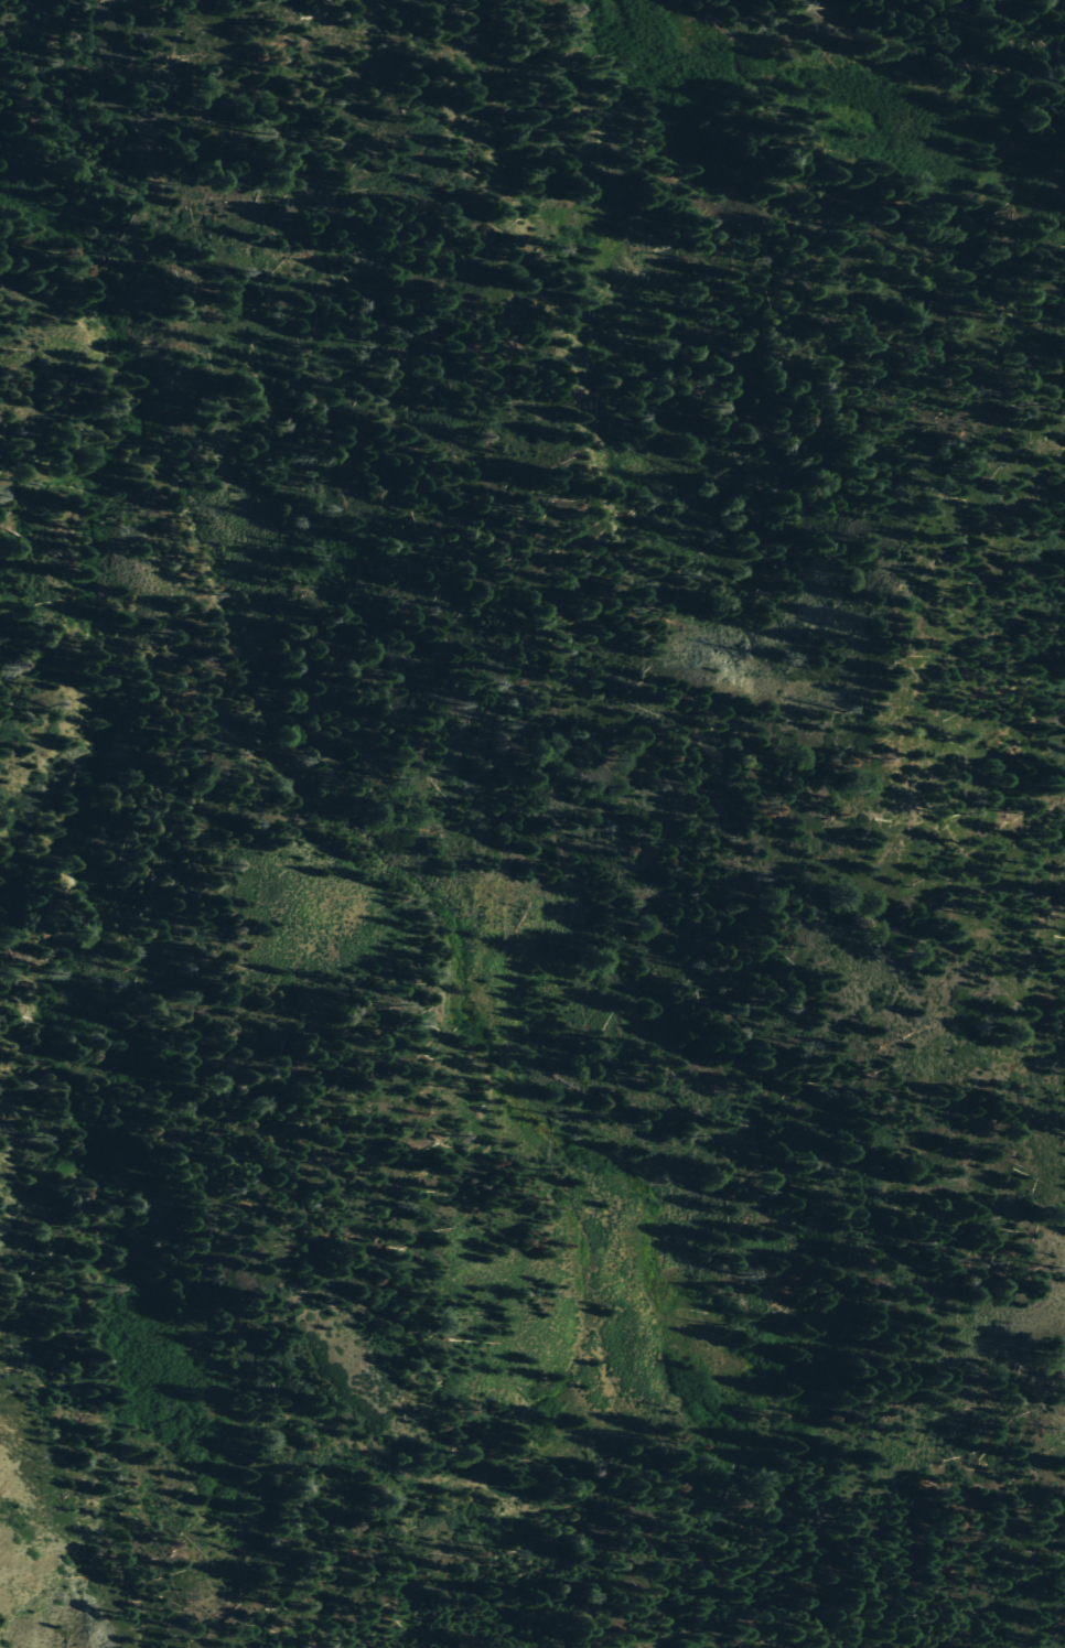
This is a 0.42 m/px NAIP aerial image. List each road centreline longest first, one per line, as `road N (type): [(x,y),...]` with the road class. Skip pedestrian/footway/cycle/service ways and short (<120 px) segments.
road 1 (track): [(637,1647),(746,1622),(789,1602),(809,1582),(819,1537)]

